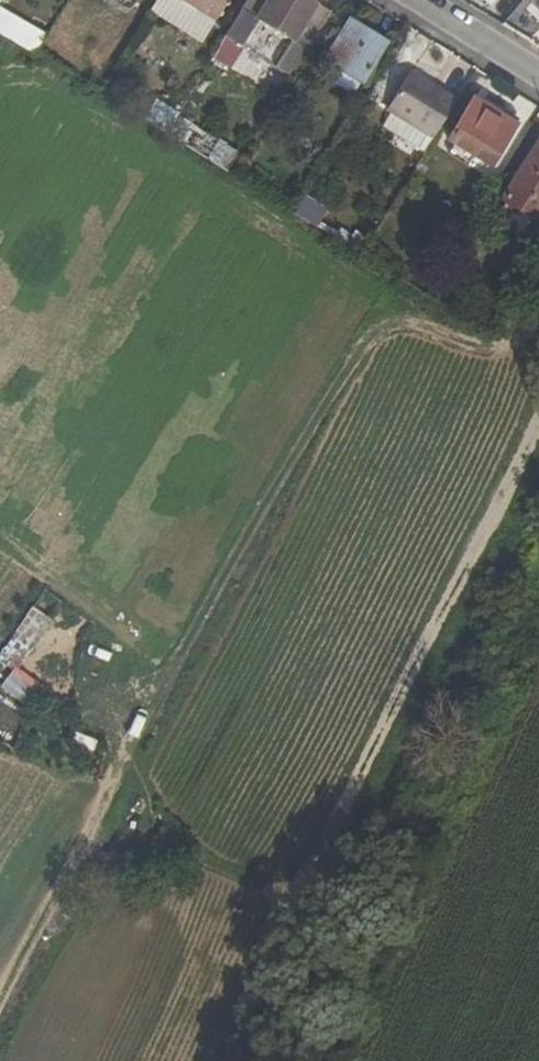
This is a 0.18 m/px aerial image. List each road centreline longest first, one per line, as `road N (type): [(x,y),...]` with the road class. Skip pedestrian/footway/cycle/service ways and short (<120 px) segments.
road 1 (track): [(0,970),(8,974),(377,334),(403,326),(518,374),(538,328)]
road 2 (track): [(518,374),(538,431),(208,1060)]
road 3 (residential): [(425,0),(538,69)]

